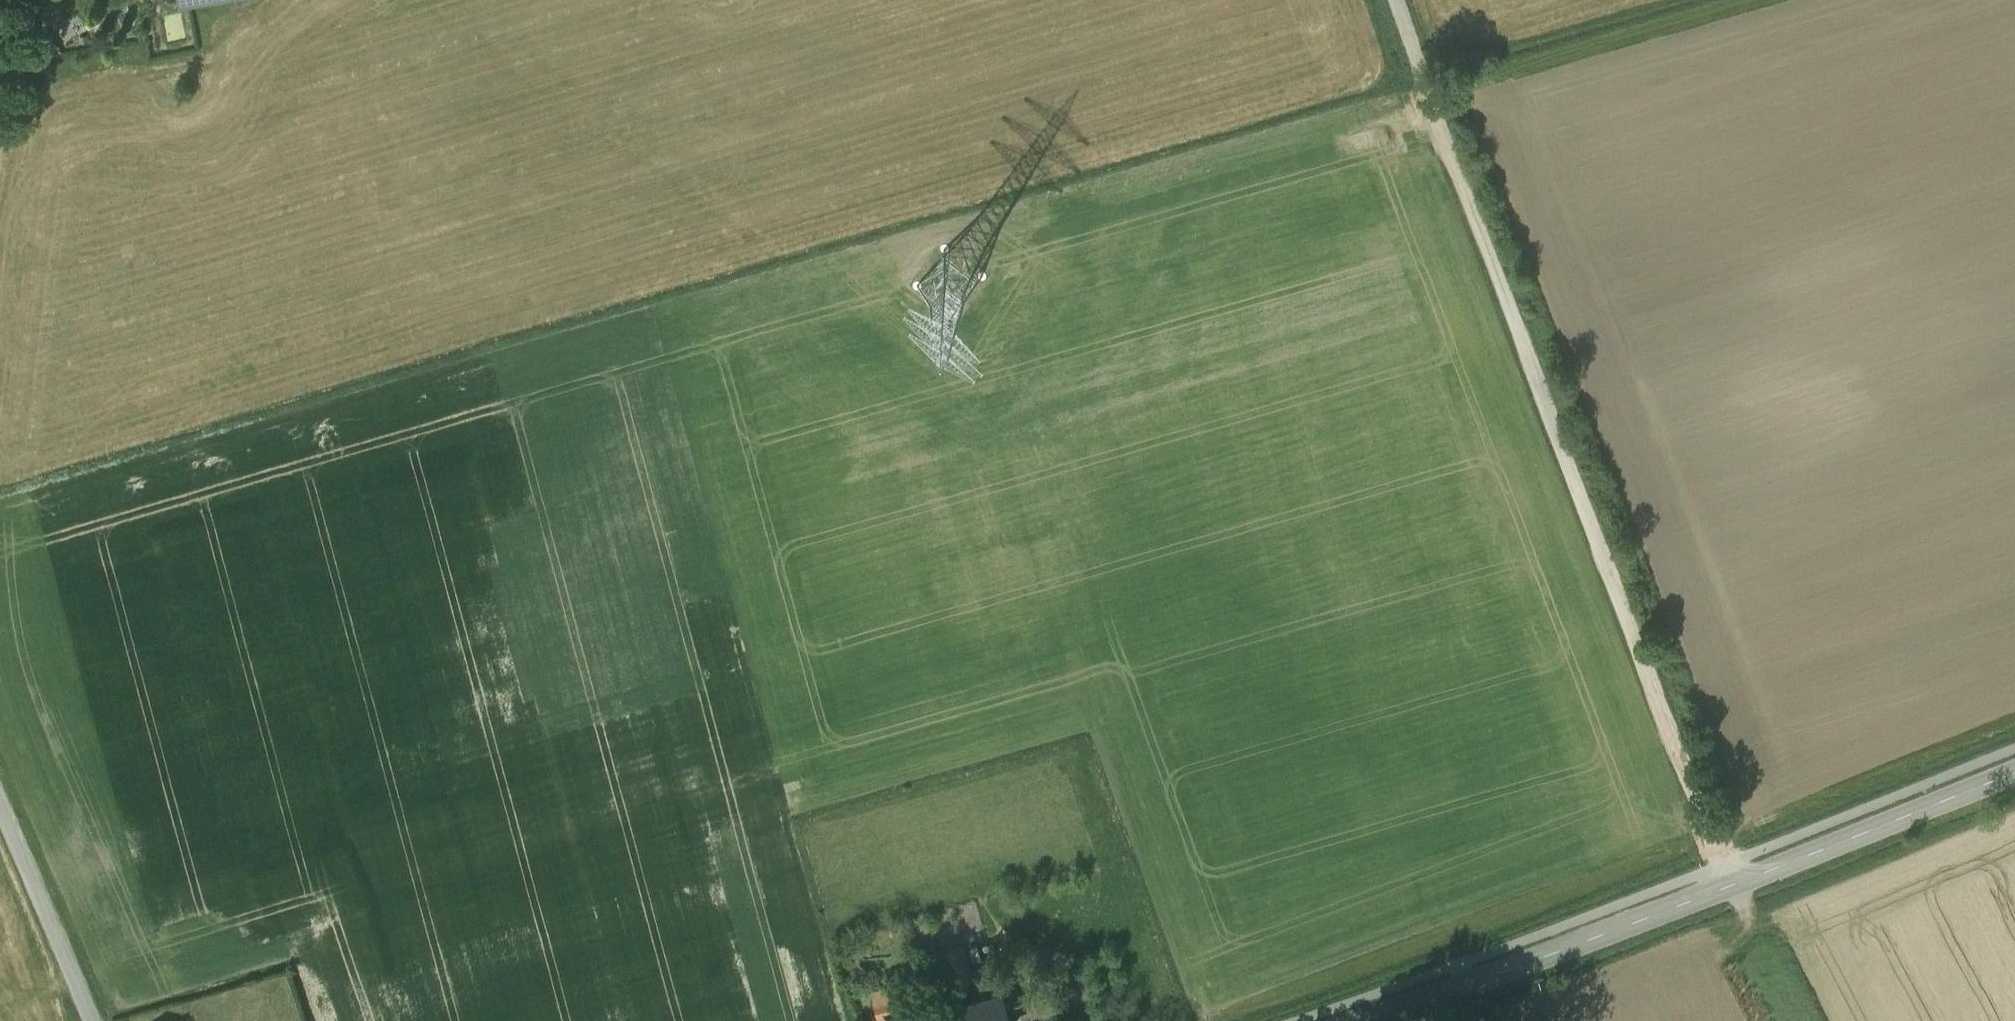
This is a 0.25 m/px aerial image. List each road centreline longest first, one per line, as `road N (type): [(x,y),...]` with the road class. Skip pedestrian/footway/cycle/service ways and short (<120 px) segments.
road 1 (track): [(1401,0),(1731,885)]
road 2 (tertiary): [(2014,771),(1370,1020)]
road 3 (unclassified): [(0,782),(94,1020)]

